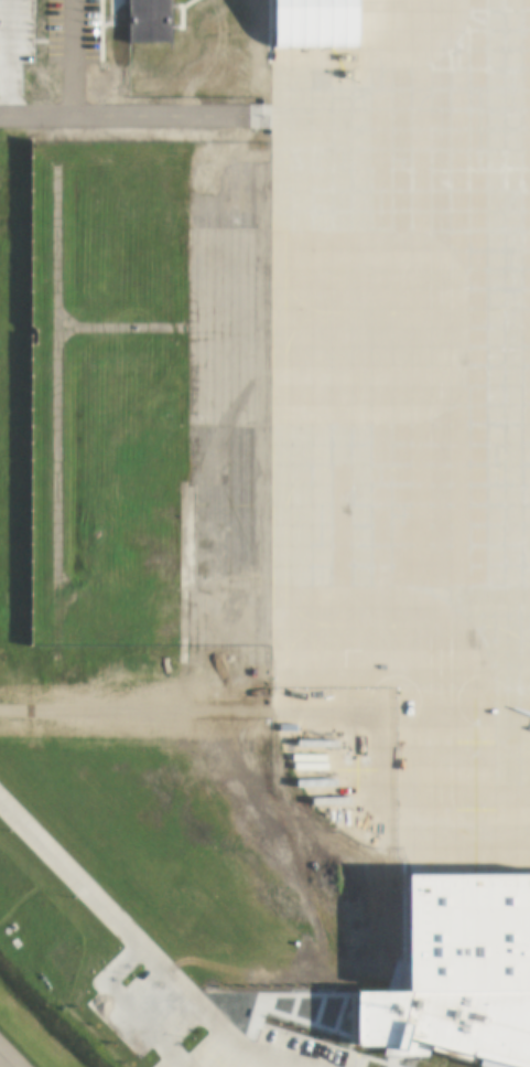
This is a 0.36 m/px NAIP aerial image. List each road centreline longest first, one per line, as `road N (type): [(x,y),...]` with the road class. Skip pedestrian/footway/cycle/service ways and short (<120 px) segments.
road 1 (residential): [(0,796),(229,1028),(286,1066)]
road 2 (residential): [(0,112),(58,113),(57,0)]

